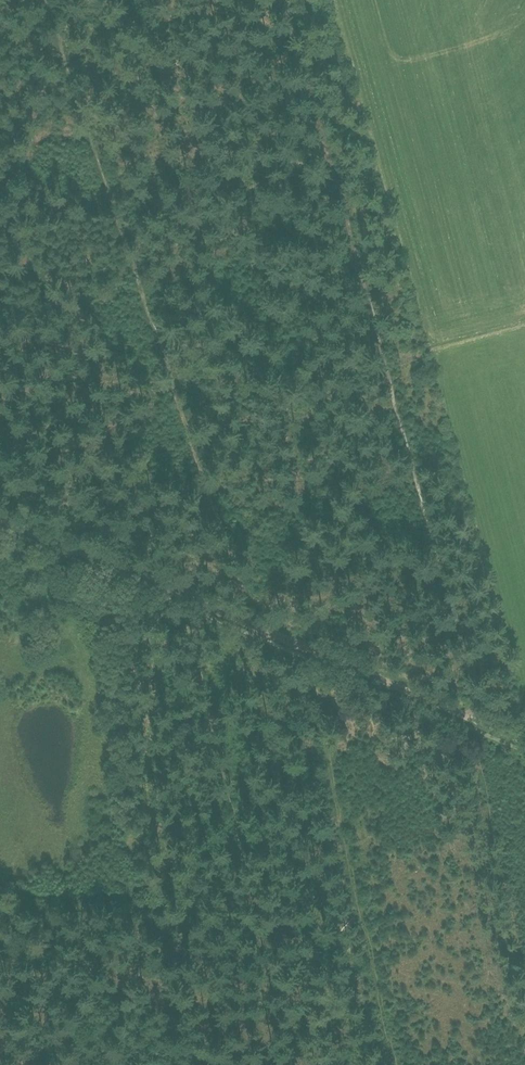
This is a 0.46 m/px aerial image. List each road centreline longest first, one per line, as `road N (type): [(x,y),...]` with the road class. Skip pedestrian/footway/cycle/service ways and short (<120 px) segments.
road 1 (track): [(272,0),(472,716)]
road 2 (track): [(472,716),(0,516)]

